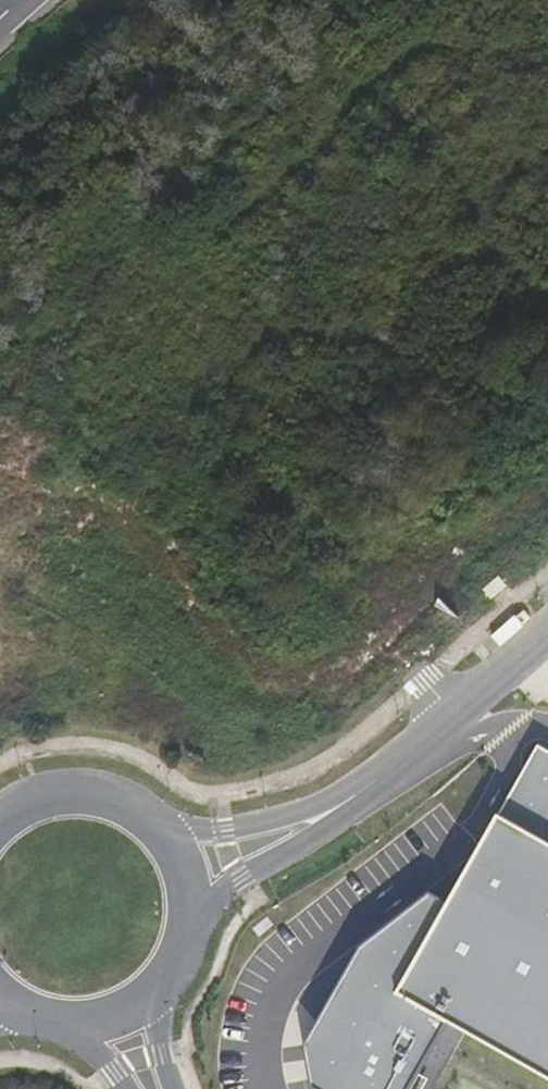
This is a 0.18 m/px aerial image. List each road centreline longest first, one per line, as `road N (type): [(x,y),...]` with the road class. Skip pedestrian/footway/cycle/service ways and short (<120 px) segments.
road 1 (residential): [(182,917),(315,836),(373,784)]
road 2 (residential): [(547,632),(373,784)]
road 3 (residential): [(373,784),(158,839)]
road 4 (residential): [(30,1008),(93,1014),(139,994),(169,960),(182,917)]
road 5 (residential): [(158,839),(121,809),(74,798),(27,808),(0,827)]

